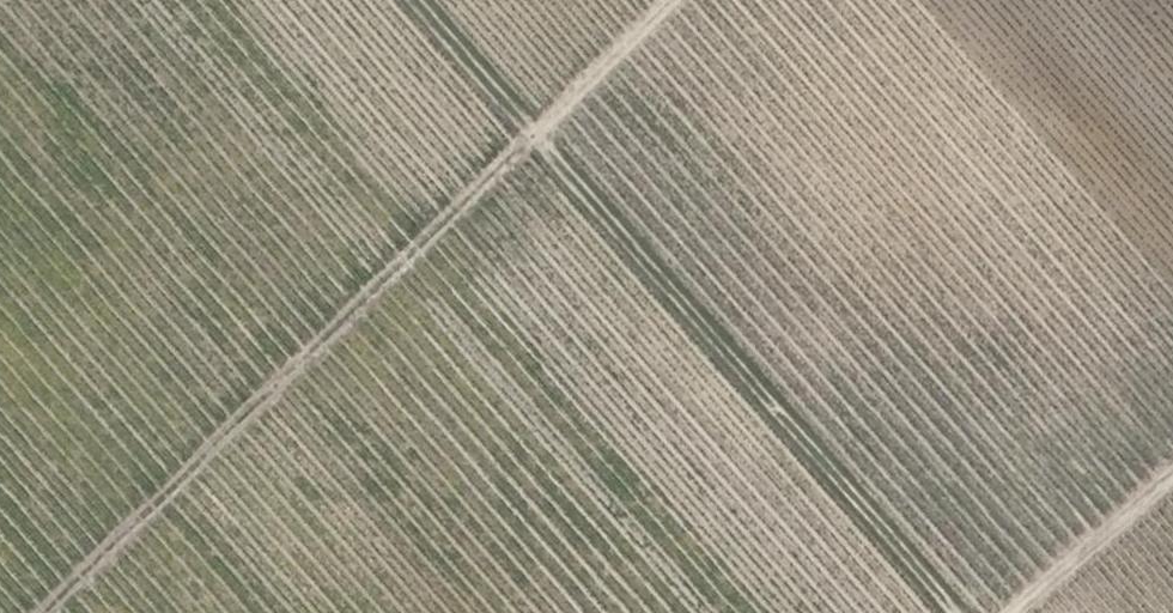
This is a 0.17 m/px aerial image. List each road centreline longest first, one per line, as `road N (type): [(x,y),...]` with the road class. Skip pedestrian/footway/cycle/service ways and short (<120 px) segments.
road 1 (track): [(34,612),(662,0)]
road 2 (track): [(1172,476),(1012,612)]

